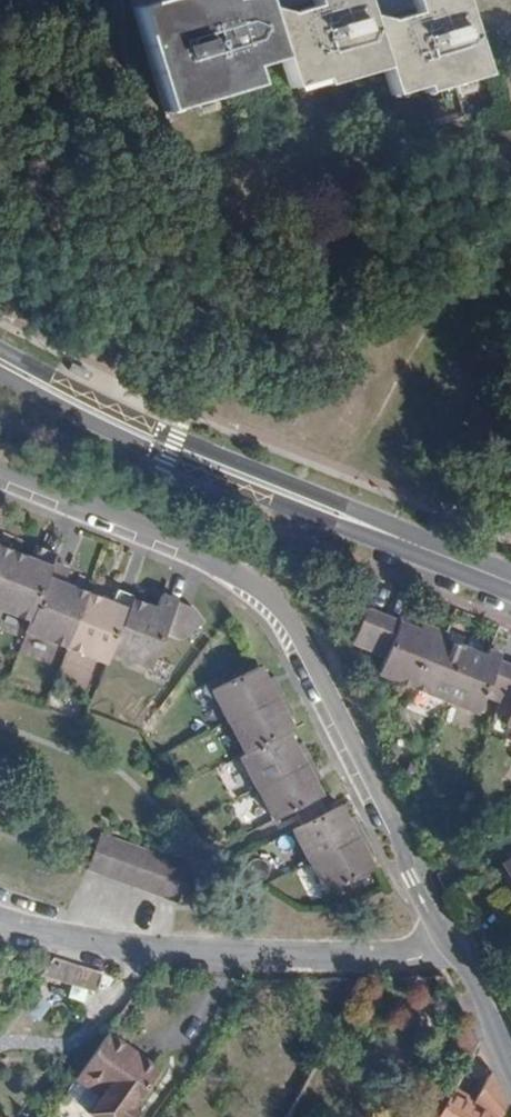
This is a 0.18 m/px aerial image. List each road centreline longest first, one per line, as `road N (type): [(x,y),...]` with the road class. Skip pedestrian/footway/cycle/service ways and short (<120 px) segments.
road 1 (residential): [(443,939),(393,840),(374,780),(280,601),(221,561),(0,467)]
road 2 (tertiary): [(510,582),(166,451),(0,365)]
road 3 (residential): [(0,921),(210,954),(396,955),(443,939)]
road 4 (residential): [(510,1070),(472,973),(443,939)]

